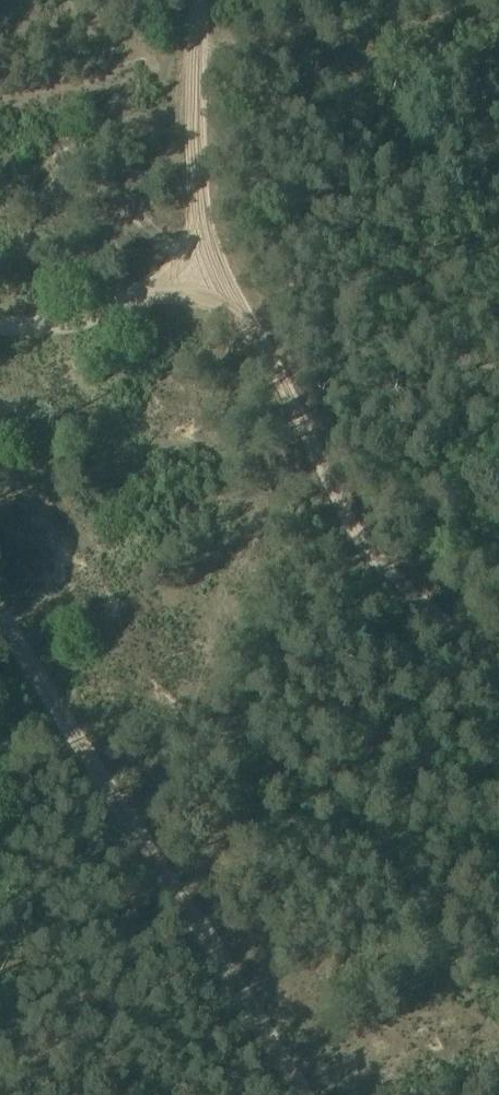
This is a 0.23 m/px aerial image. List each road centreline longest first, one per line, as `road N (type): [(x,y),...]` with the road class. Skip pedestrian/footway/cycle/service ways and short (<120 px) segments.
road 1 (track): [(0,331),(242,305),(365,552),(498,661)]
road 2 (track): [(293,1094),(0,619)]

